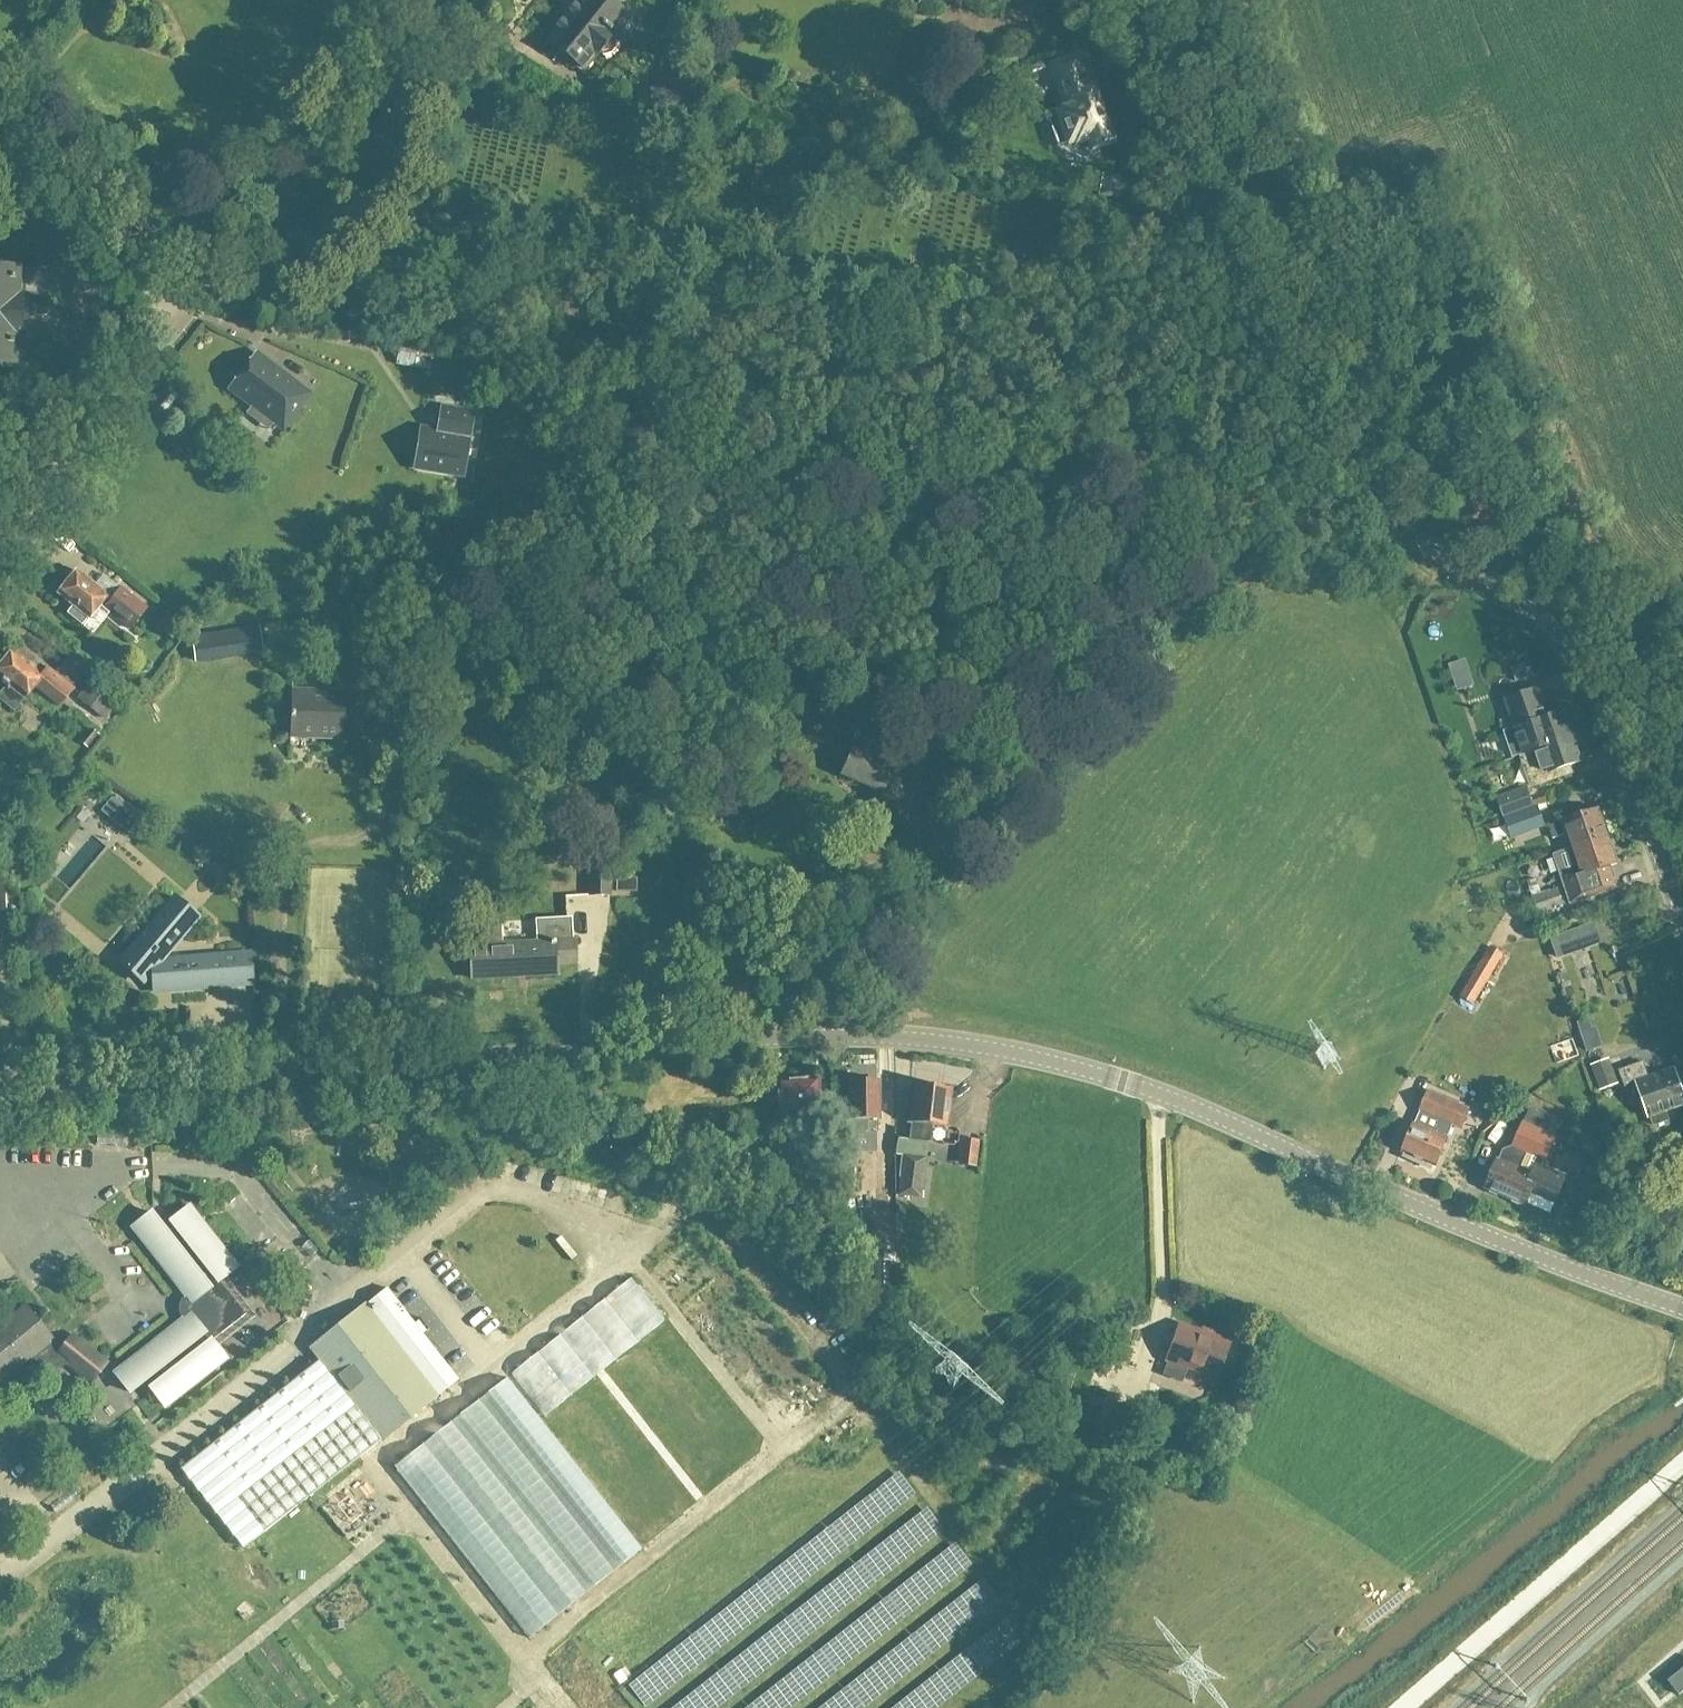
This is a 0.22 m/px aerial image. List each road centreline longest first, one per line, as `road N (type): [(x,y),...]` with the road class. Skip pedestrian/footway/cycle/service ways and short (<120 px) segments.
road 1 (tertiary): [(1682,1308),(1477,1231),(1166,1097),(1030,1055),(946,1041),(788,1036),(0,1094)]
road 2 (unclassified): [(1682,924),(1568,646),(1539,615),(1363,497),(1288,402),(1260,353),(1129,0)]
road 3 (tertiary): [(177,323),(432,0)]
road 4 (tertiary): [(0,543),(177,323)]
road 5 (unclassified): [(177,323),(0,156)]

